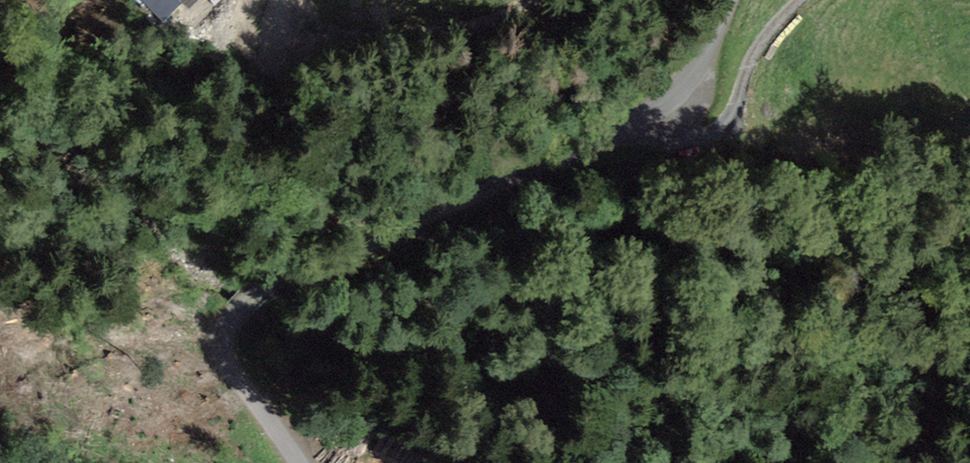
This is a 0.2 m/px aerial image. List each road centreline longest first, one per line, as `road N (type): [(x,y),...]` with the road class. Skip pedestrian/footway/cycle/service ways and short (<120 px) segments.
road 1 (unclassified): [(295,462),(233,366),(224,334),(236,310),(272,283),(589,144),(673,94),(729,0)]
road 2 (track): [(307,0),(364,40),(495,19),(524,0)]
road 3 (track): [(673,94),(690,126),(703,134),(716,128),(736,103),(748,61),(798,0)]

